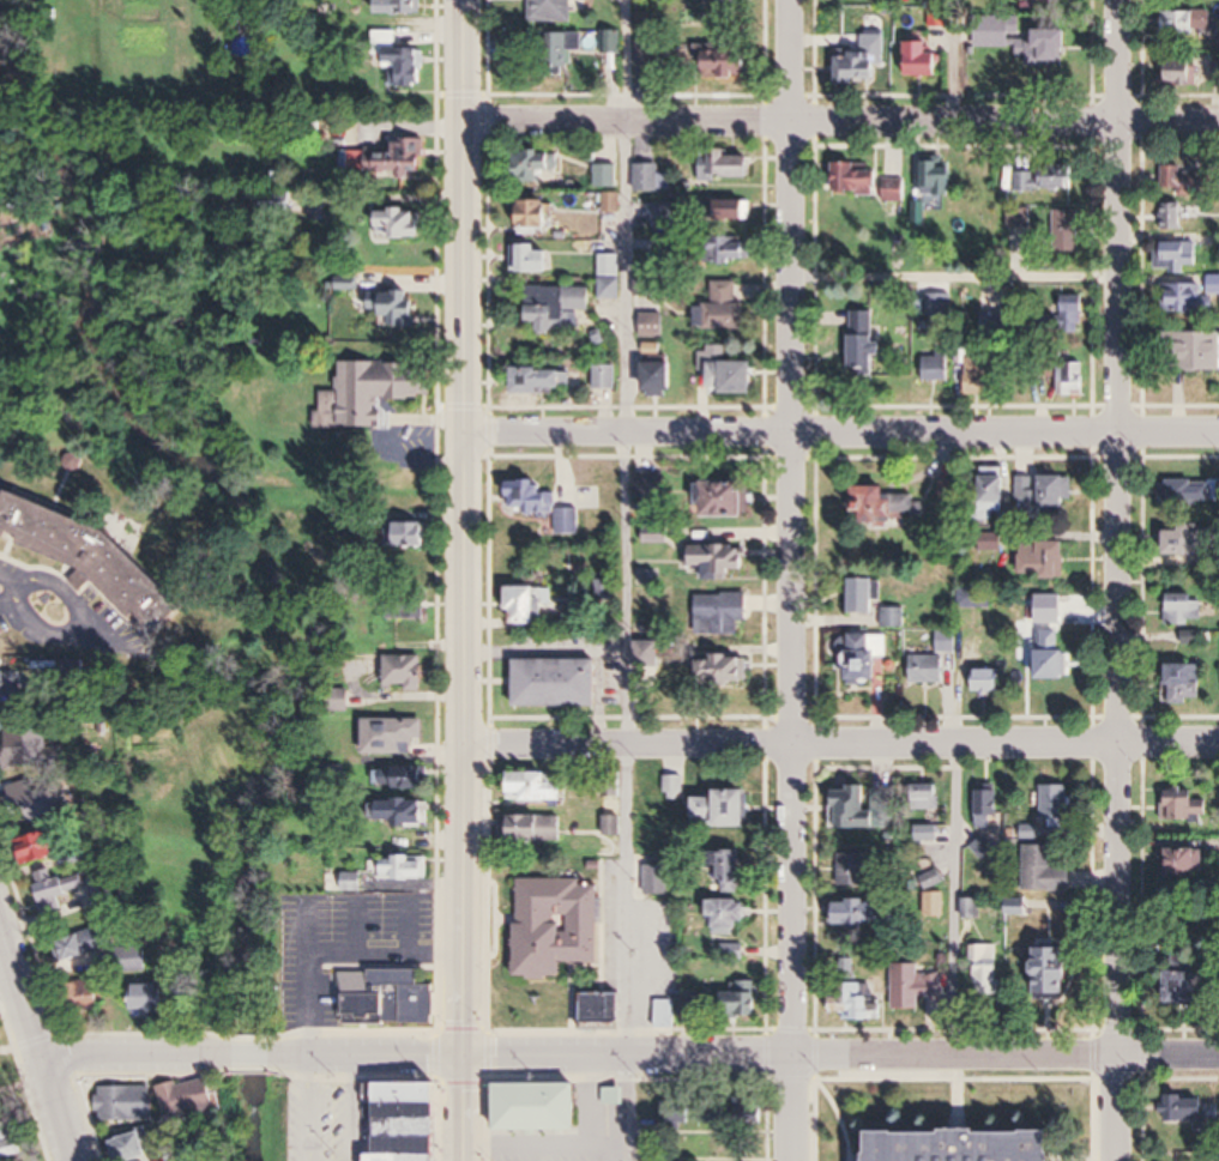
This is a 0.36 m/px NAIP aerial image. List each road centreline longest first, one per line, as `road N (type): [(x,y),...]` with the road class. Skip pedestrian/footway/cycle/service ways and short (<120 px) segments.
road 1 (residential): [(1121,0),(1117,1160)]
road 2 (residential): [(790,1160),(792,0)]
road 3 (primary): [(463,1160),(462,0)]
road 4 (residential): [(1218,1054),(463,1056)]
road 5 (residential): [(1218,747),(464,748)]
road 6 (residential): [(1218,120),(464,120)]
road 7 (residential): [(1218,433),(467,436)]
road 8 (residential): [(76,1160),(0,921)]
road 9 (residential): [(272,1056),(463,1056)]
road 10 (residential): [(43,1059),(223,1056)]

